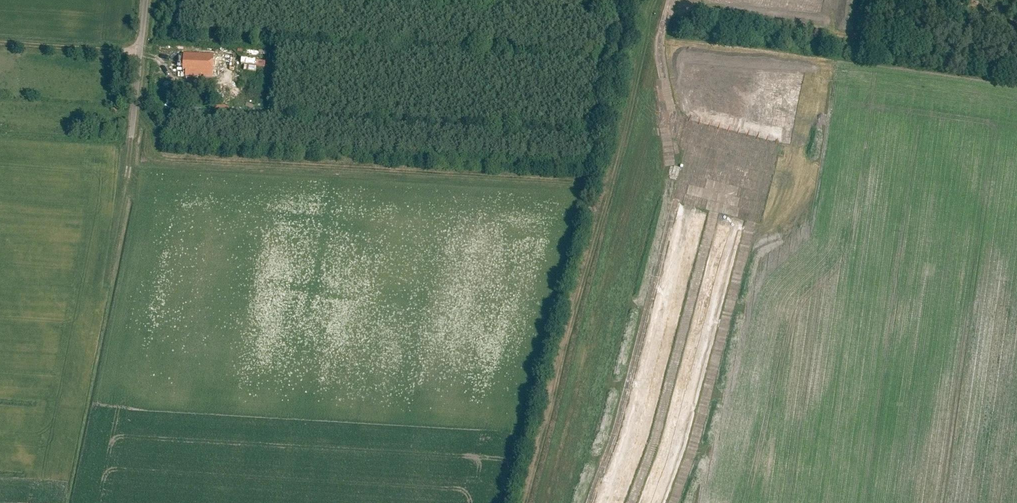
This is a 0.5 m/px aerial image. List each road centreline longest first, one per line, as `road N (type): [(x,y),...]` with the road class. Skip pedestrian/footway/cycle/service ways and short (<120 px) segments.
road 1 (track): [(655,0),(523,502)]
road 2 (track): [(604,184),(155,158),(153,119),(135,113)]
road 3 (track): [(650,22),(1016,71)]
road 4 (unclassified): [(132,135),(146,0)]

